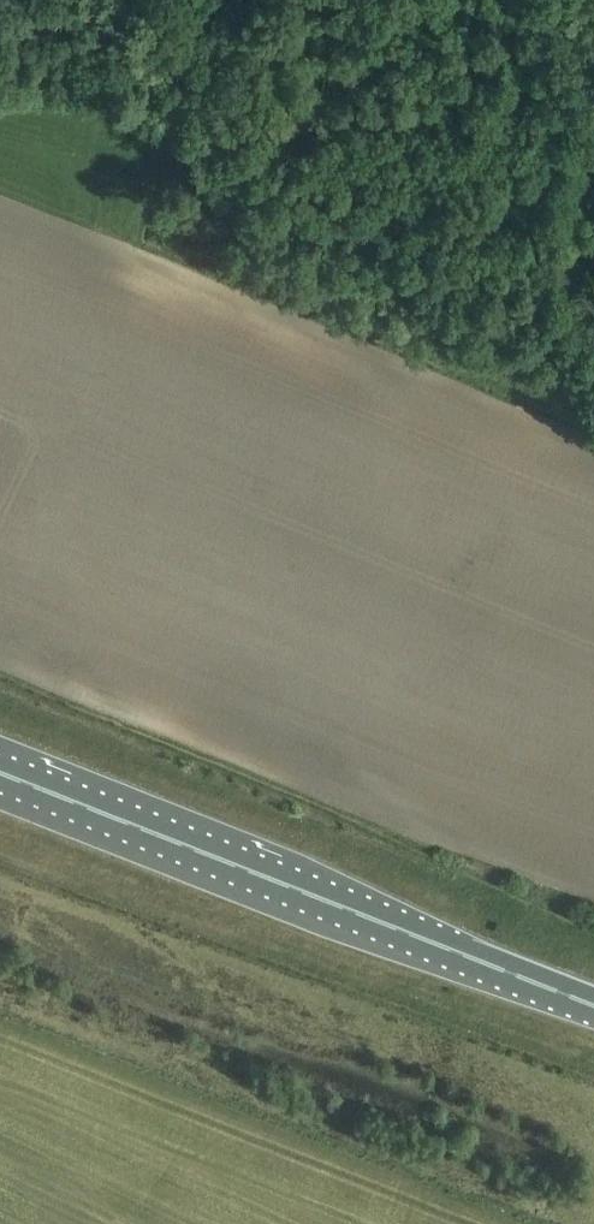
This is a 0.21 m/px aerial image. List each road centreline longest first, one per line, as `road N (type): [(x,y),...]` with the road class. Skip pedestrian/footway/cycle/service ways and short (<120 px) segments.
road 1 (trunk): [(593,1007),(0,774)]

